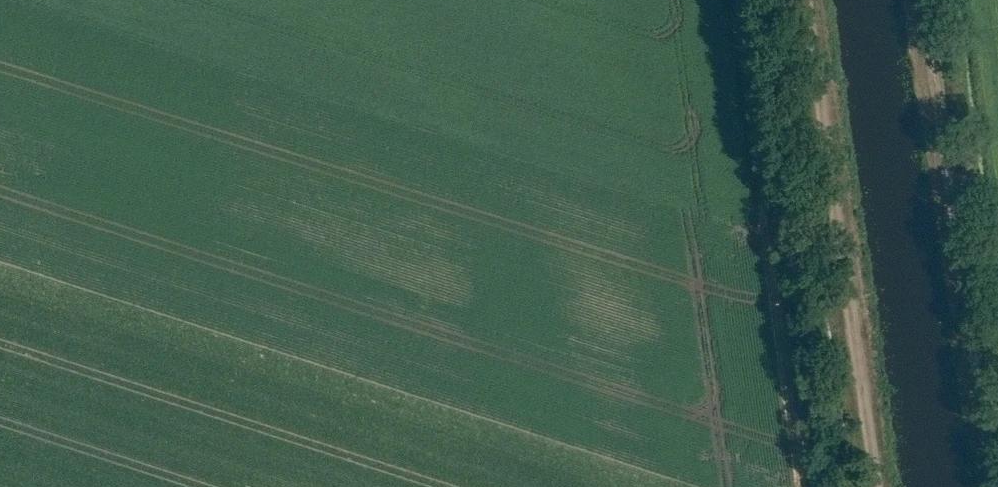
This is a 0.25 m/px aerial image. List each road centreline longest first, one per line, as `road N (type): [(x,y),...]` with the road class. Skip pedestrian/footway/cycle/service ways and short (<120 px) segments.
road 1 (track): [(796,0),(870,486)]
road 2 (track): [(997,485),(927,0)]

